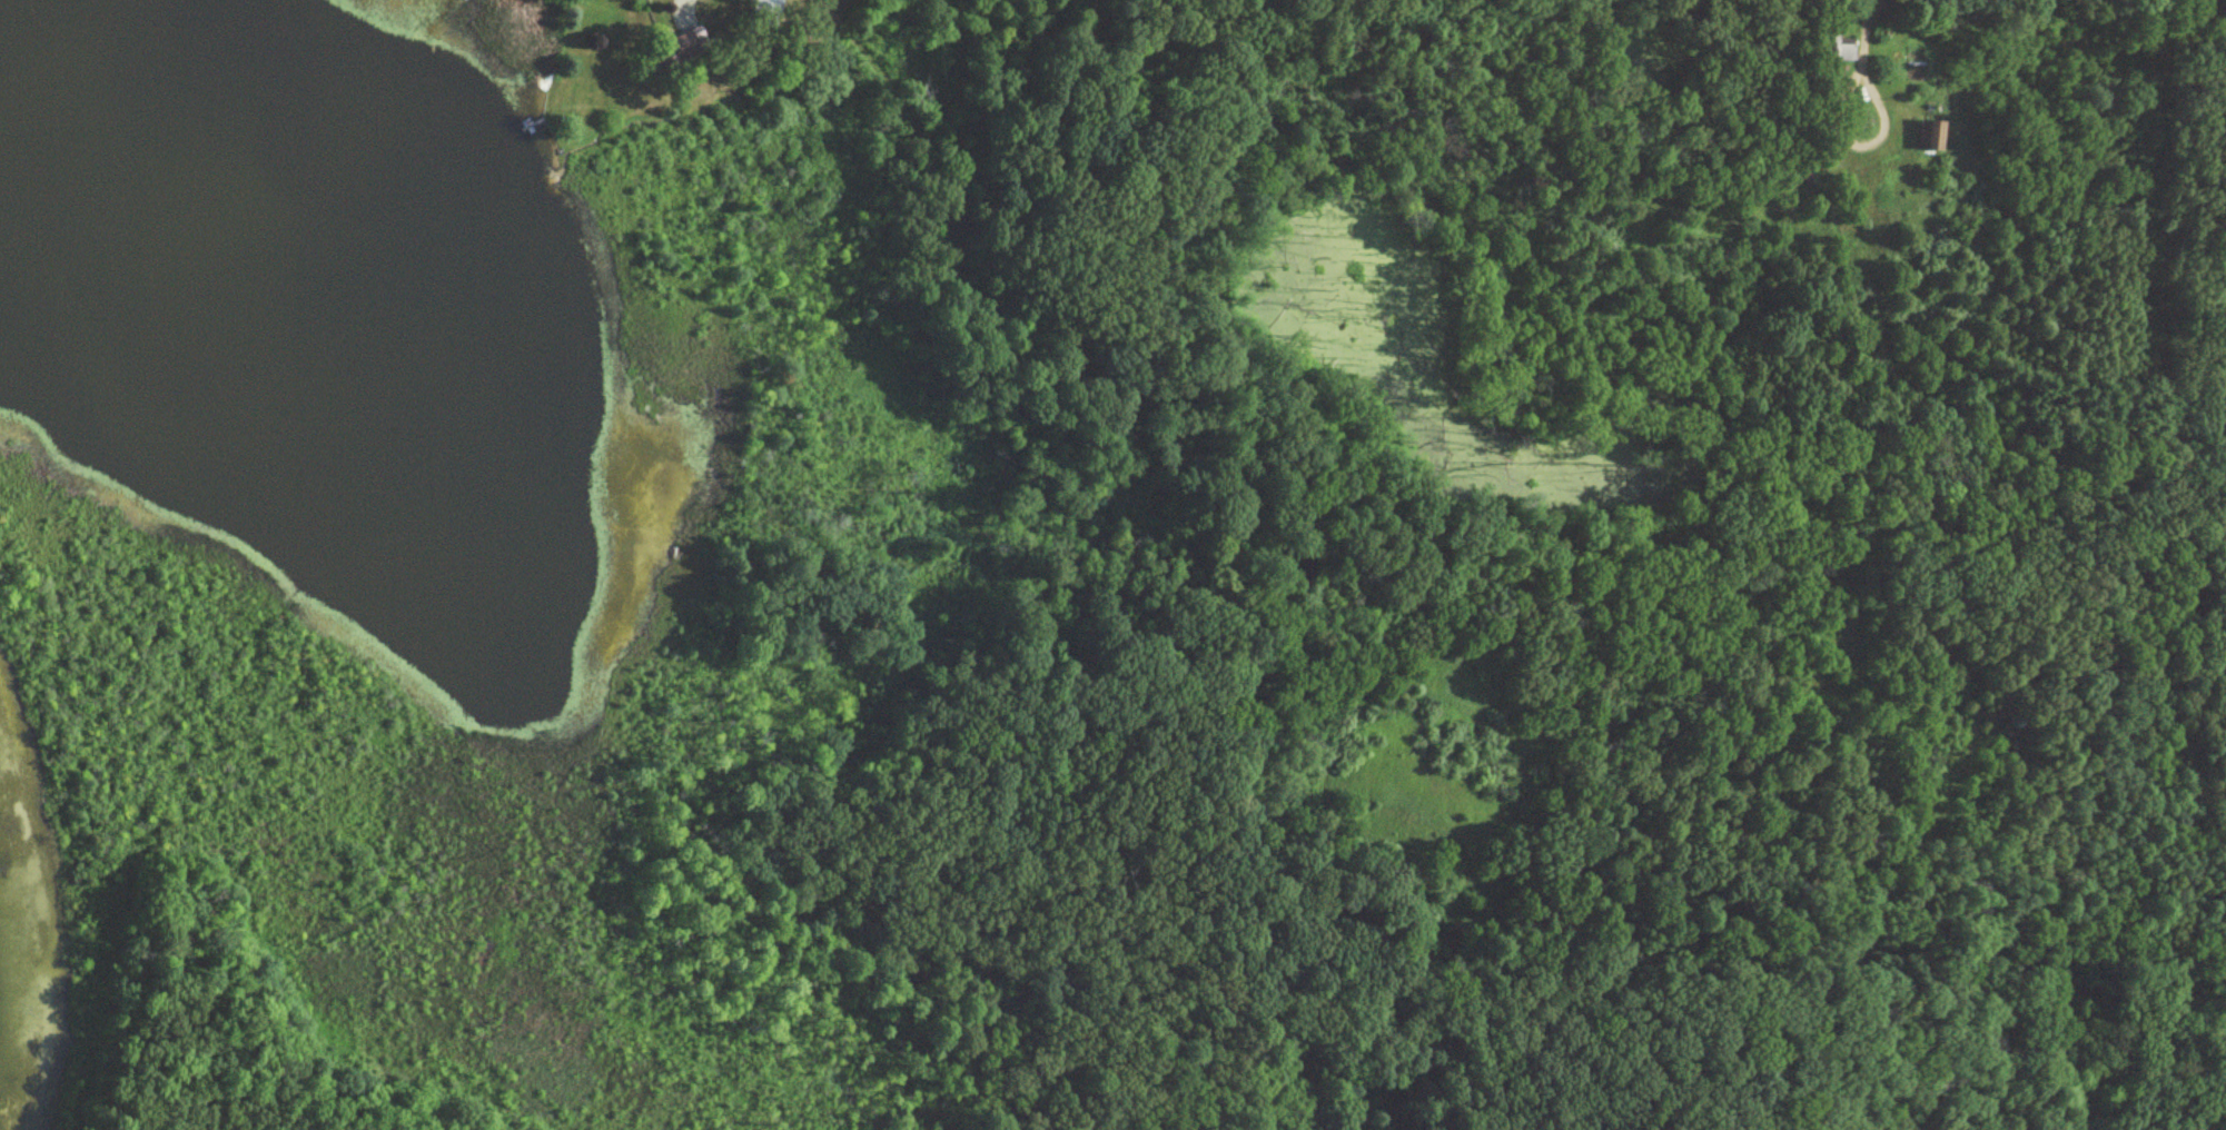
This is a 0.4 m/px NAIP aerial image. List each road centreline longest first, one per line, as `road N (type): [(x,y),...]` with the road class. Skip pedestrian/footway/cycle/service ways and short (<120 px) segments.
road 1 (residential): [(1881,0),(1864,31),(1863,140)]

